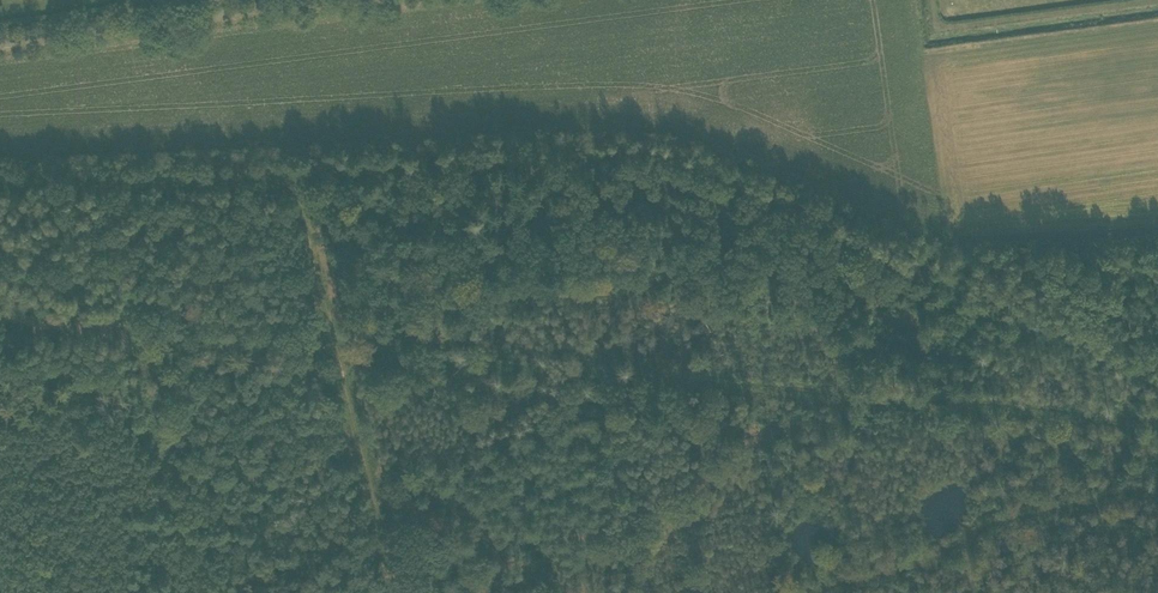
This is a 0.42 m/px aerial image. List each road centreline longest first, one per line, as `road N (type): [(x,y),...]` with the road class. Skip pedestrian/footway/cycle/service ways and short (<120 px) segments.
road 1 (track): [(0,184),(299,172),(404,592)]
road 2 (track): [(1157,475),(987,508),(966,527),(959,552),(780,592)]

